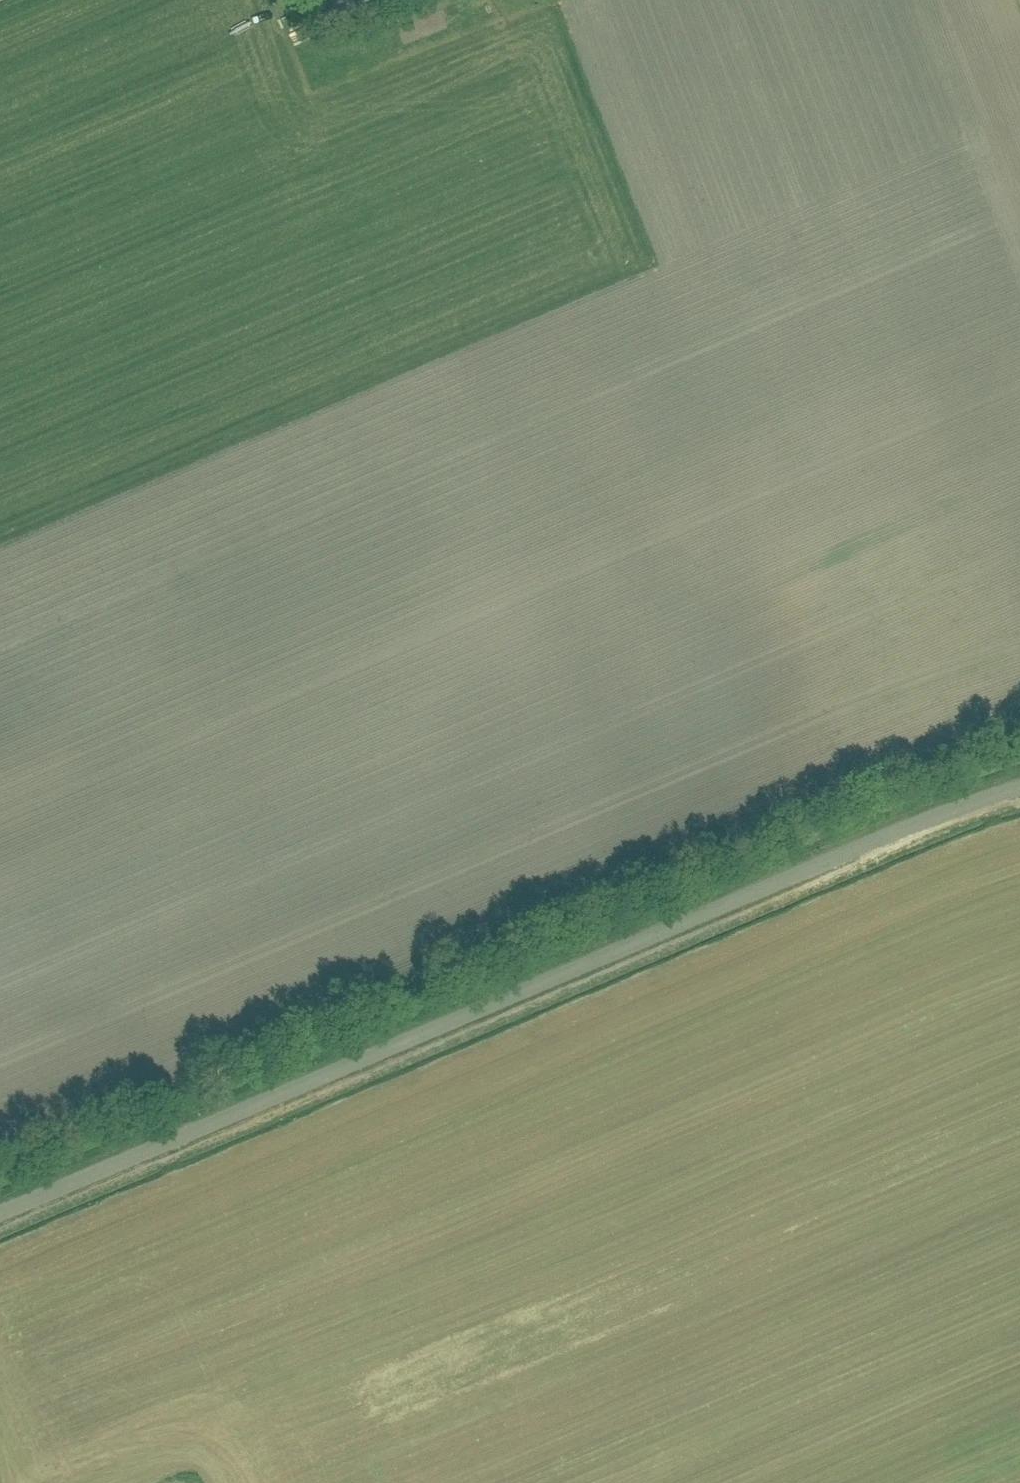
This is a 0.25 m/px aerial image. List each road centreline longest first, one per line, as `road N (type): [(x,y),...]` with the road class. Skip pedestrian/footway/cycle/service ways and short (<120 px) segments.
road 1 (unclassified): [(0,1211),(1019,786)]

